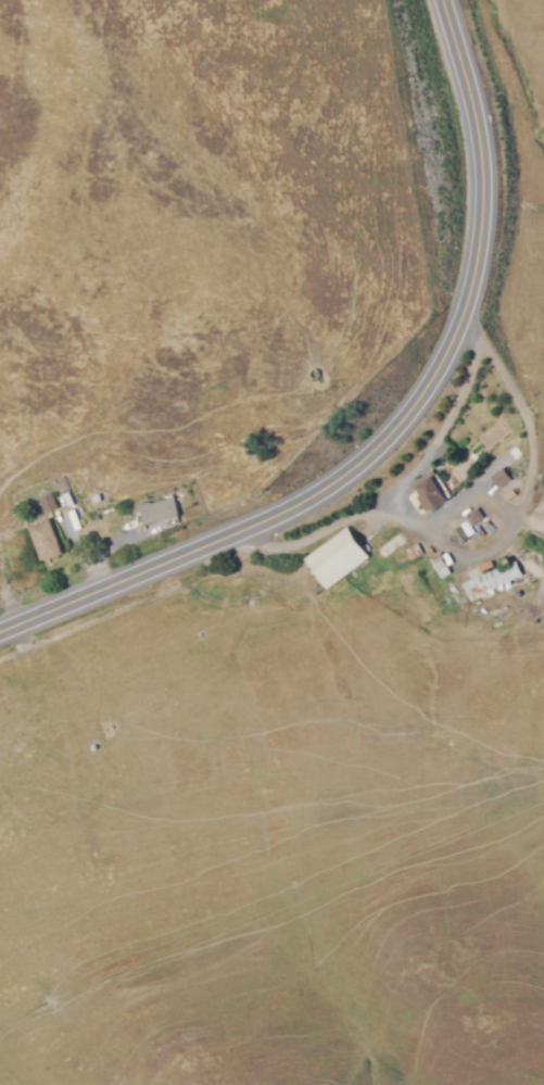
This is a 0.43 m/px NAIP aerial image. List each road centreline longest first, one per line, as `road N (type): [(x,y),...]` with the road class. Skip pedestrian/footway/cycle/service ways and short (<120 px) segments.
road 1 (tertiary): [(449,0),(491,142),(495,188),(476,307),(446,373),(372,457),(312,500),(0,632)]

